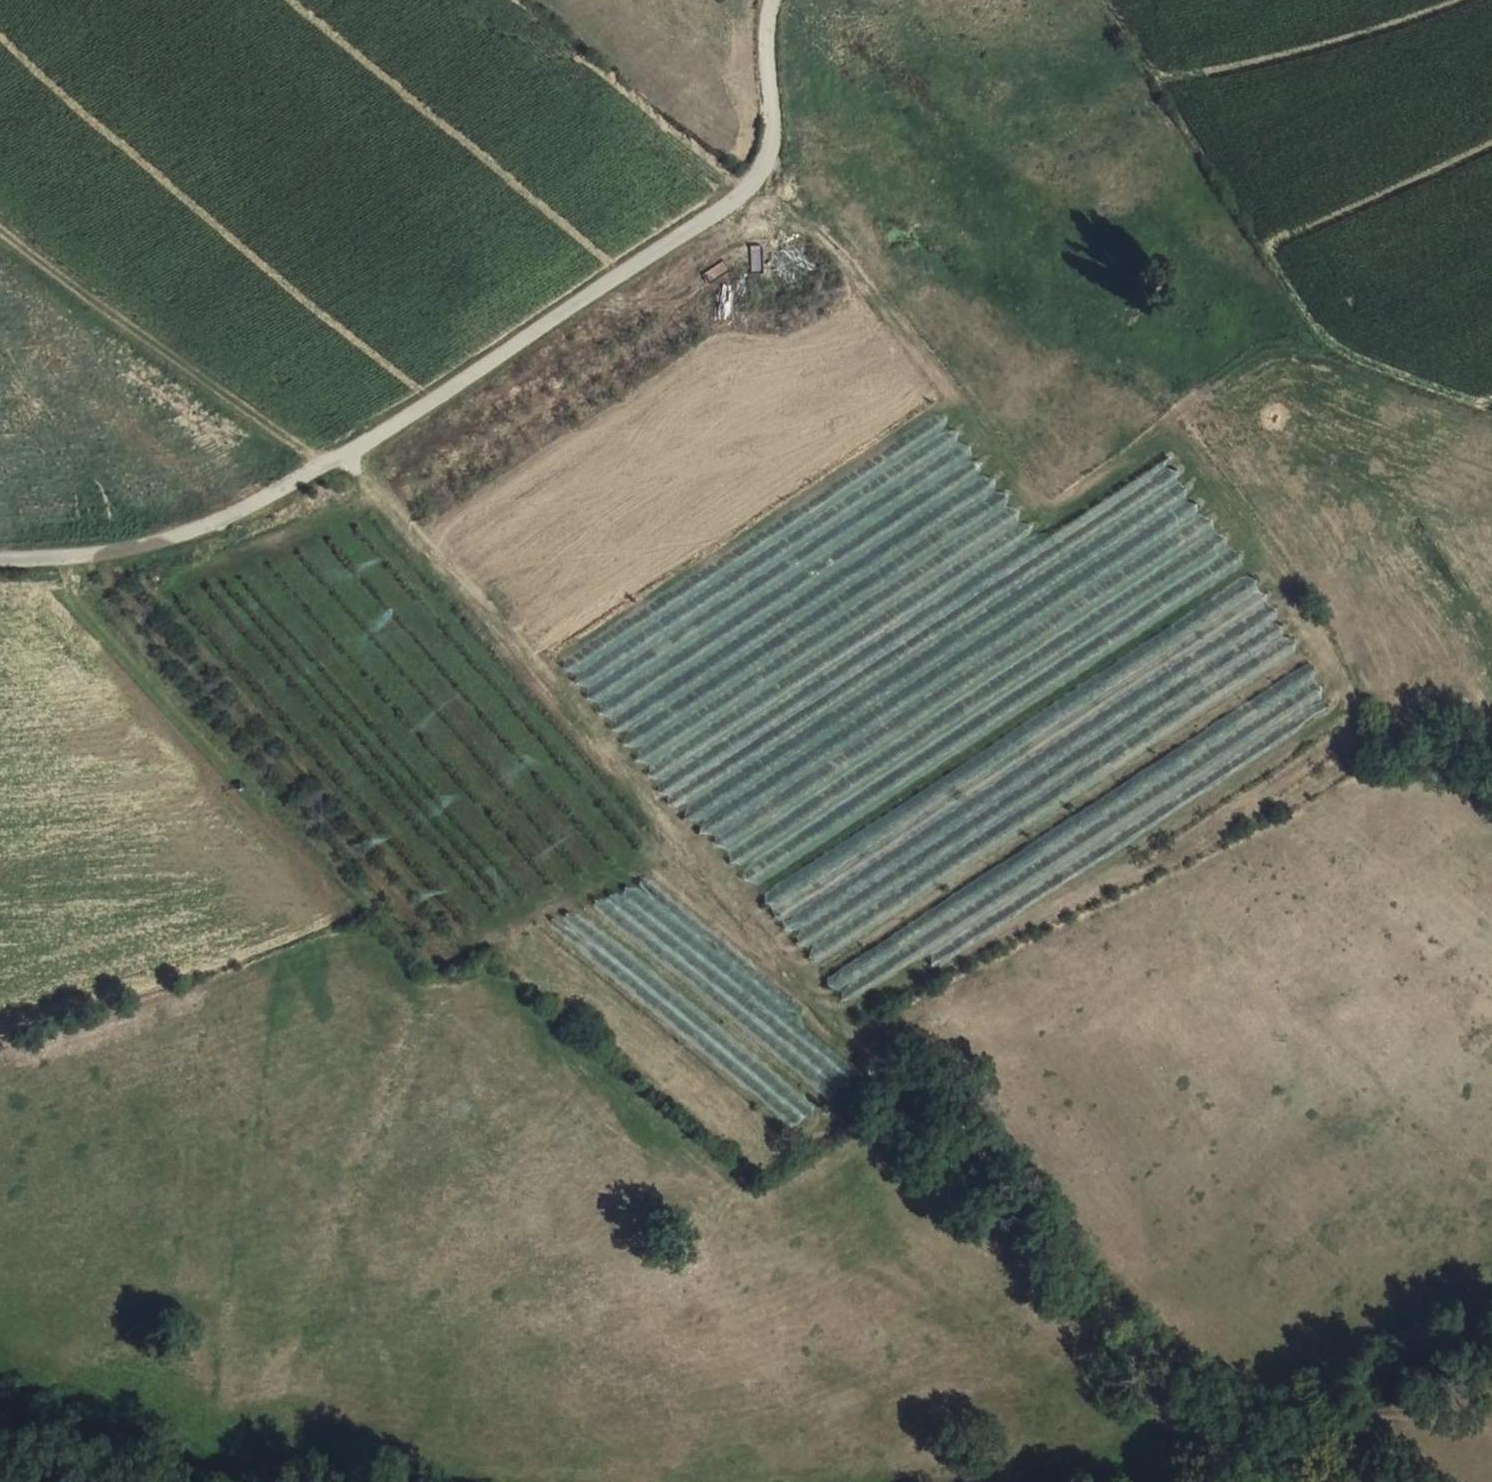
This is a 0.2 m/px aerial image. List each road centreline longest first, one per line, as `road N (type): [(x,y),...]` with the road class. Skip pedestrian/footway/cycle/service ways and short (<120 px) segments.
road 1 (unclassified): [(0,557),(177,541),(408,423),(768,169),(772,0)]
road 2 (track): [(0,214),(347,454)]

